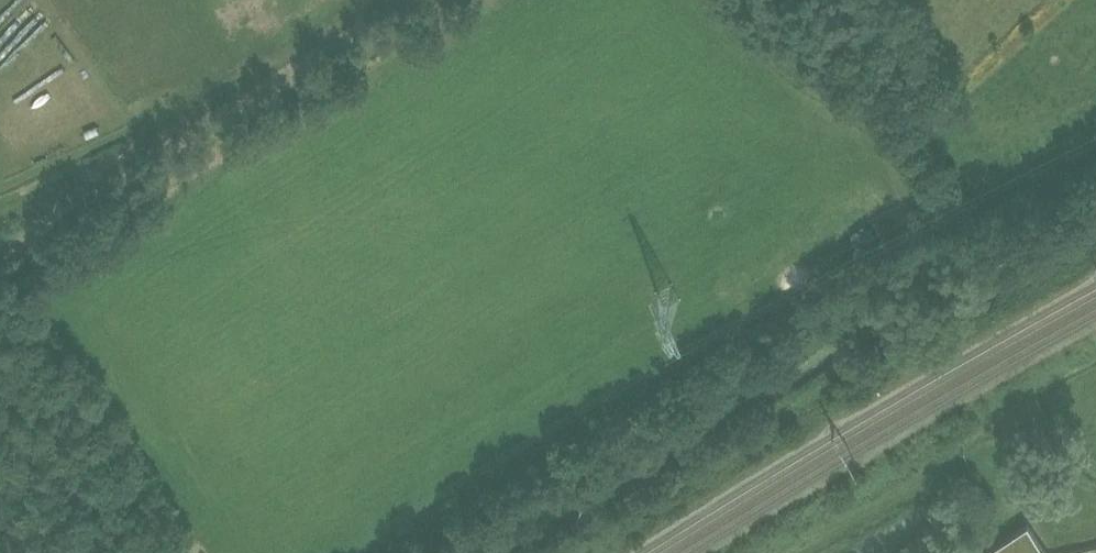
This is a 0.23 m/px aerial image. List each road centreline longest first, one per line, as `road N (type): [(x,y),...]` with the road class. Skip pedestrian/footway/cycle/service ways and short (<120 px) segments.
road 1 (track): [(1095,229),(1023,268),(999,268),(979,257)]

